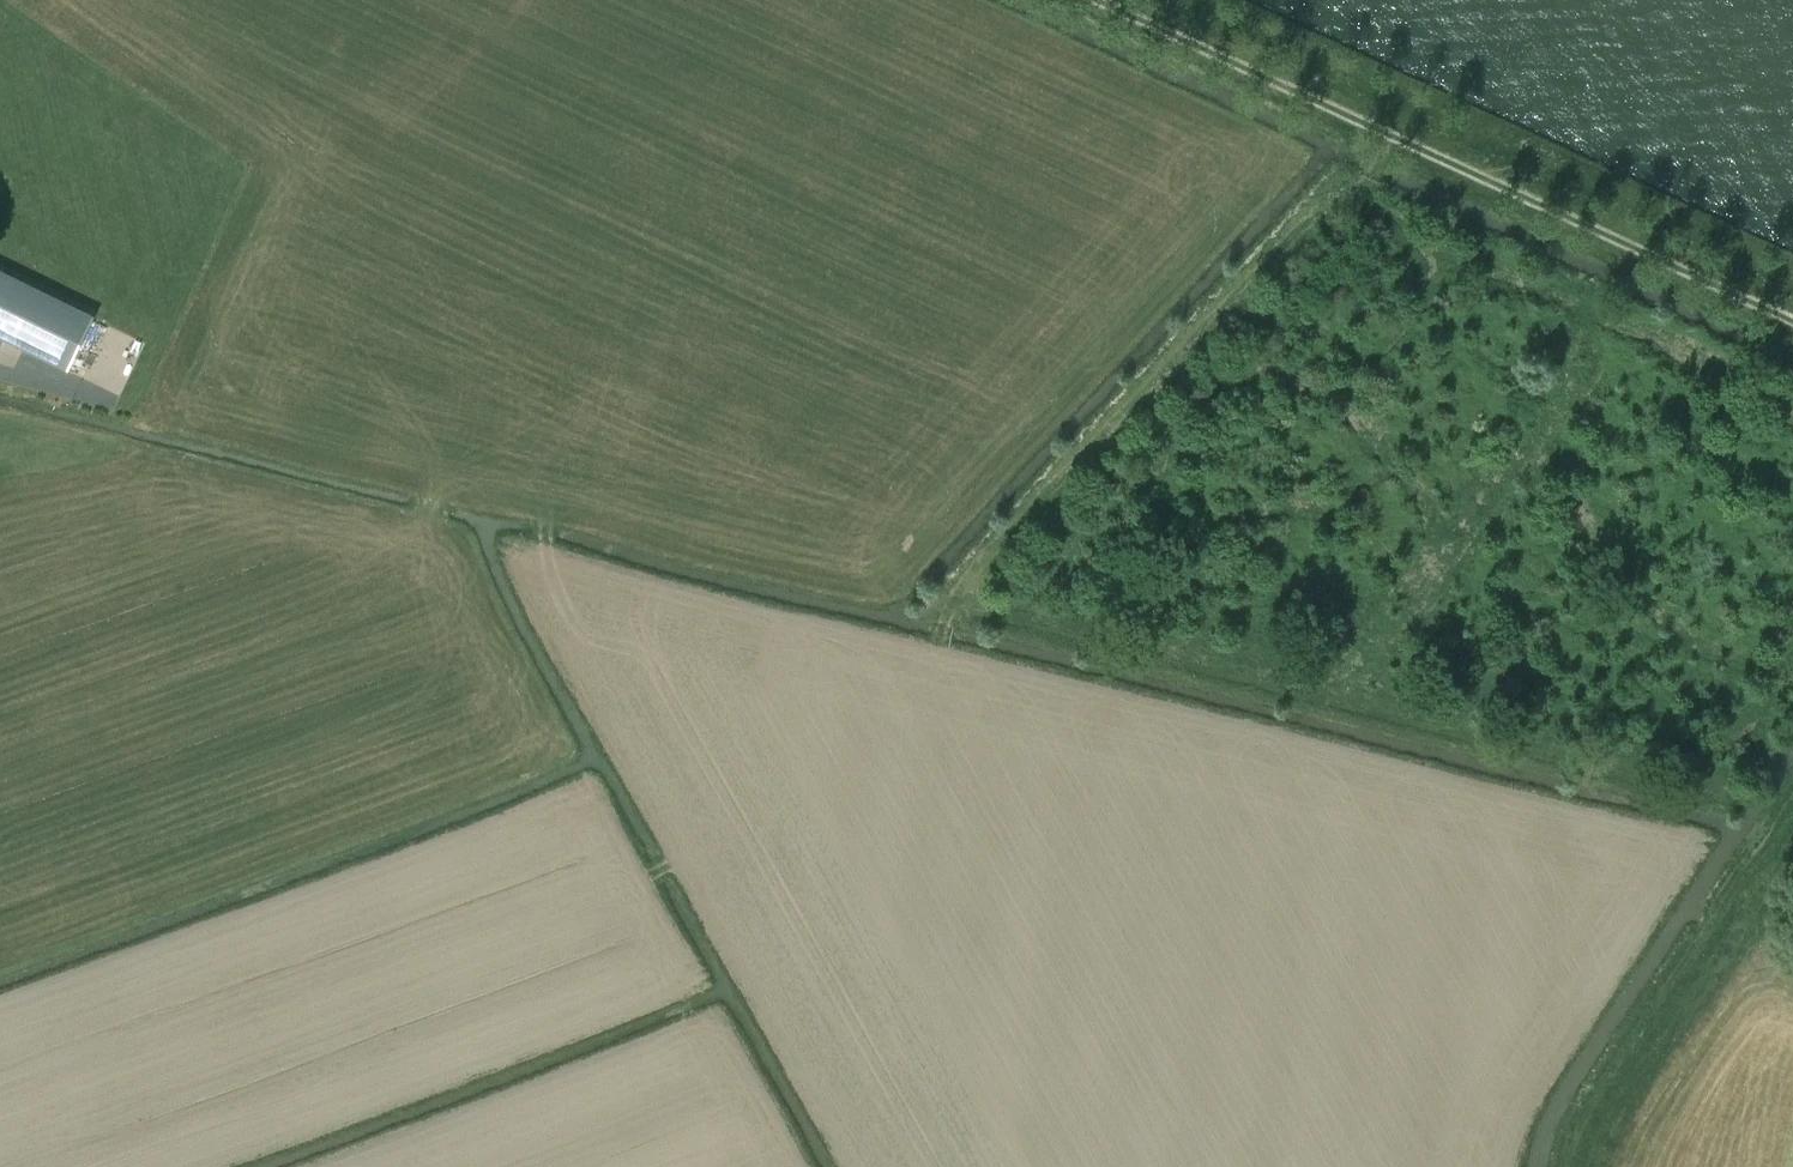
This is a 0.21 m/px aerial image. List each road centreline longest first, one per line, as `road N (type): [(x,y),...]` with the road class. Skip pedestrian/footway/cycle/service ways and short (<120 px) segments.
road 1 (track): [(1792,322),(1093,0)]

